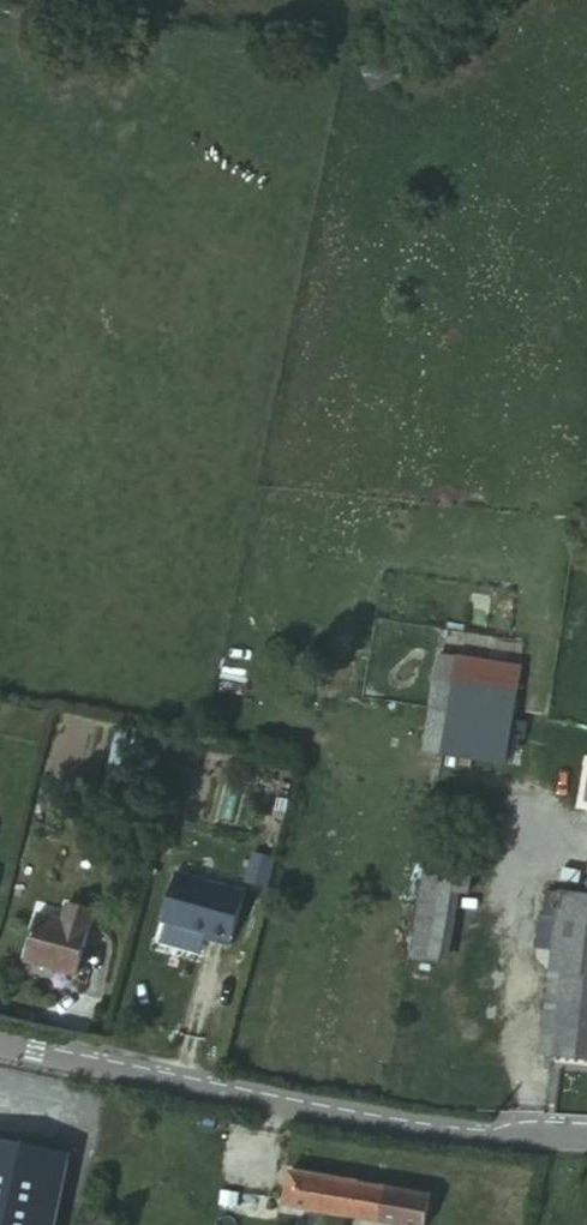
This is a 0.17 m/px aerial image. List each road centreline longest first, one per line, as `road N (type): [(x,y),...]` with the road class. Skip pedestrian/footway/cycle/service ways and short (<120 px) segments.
road 1 (unclassified): [(586,1135),(344,1107),(0,1037)]

